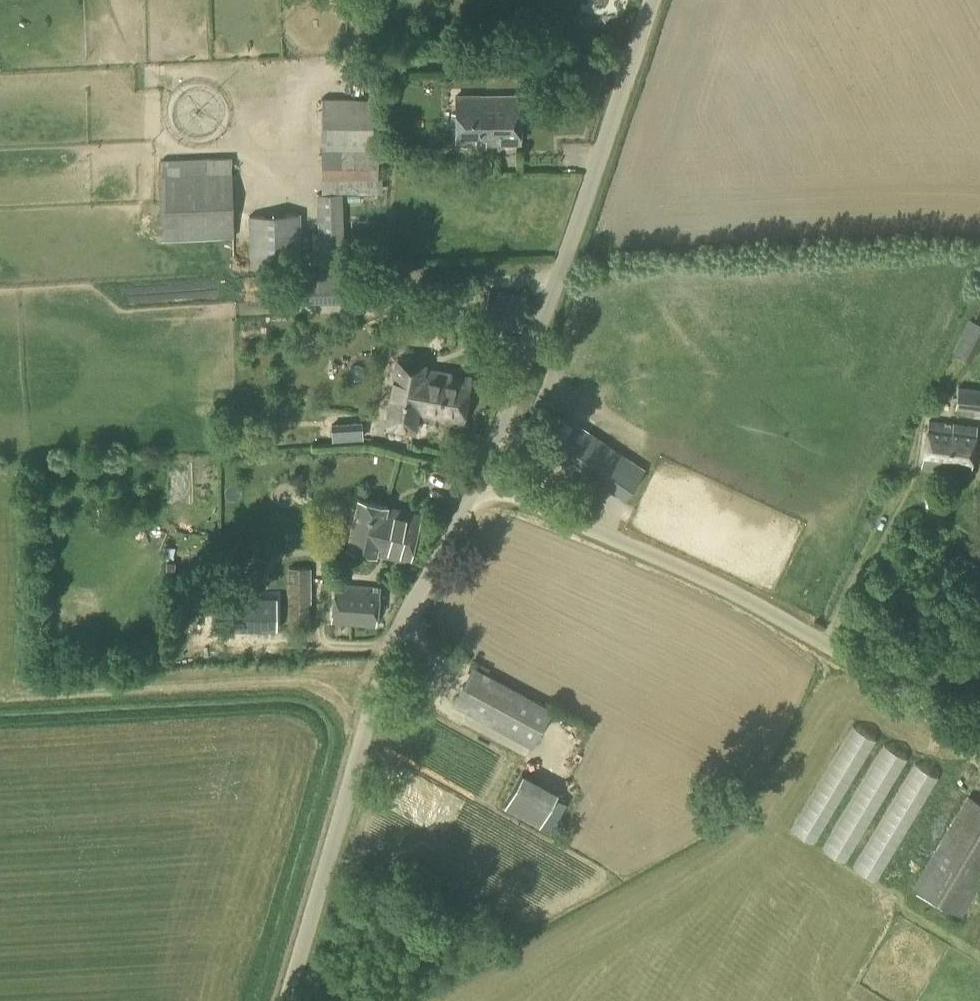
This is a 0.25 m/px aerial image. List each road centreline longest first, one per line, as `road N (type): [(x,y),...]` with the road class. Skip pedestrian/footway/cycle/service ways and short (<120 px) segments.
road 1 (unclassified): [(979,734),(716,584),(475,479)]
road 2 (unclassified): [(287,1000),(379,697),(475,479)]
road 3 (unclassified): [(475,479),(579,221),(650,0)]

